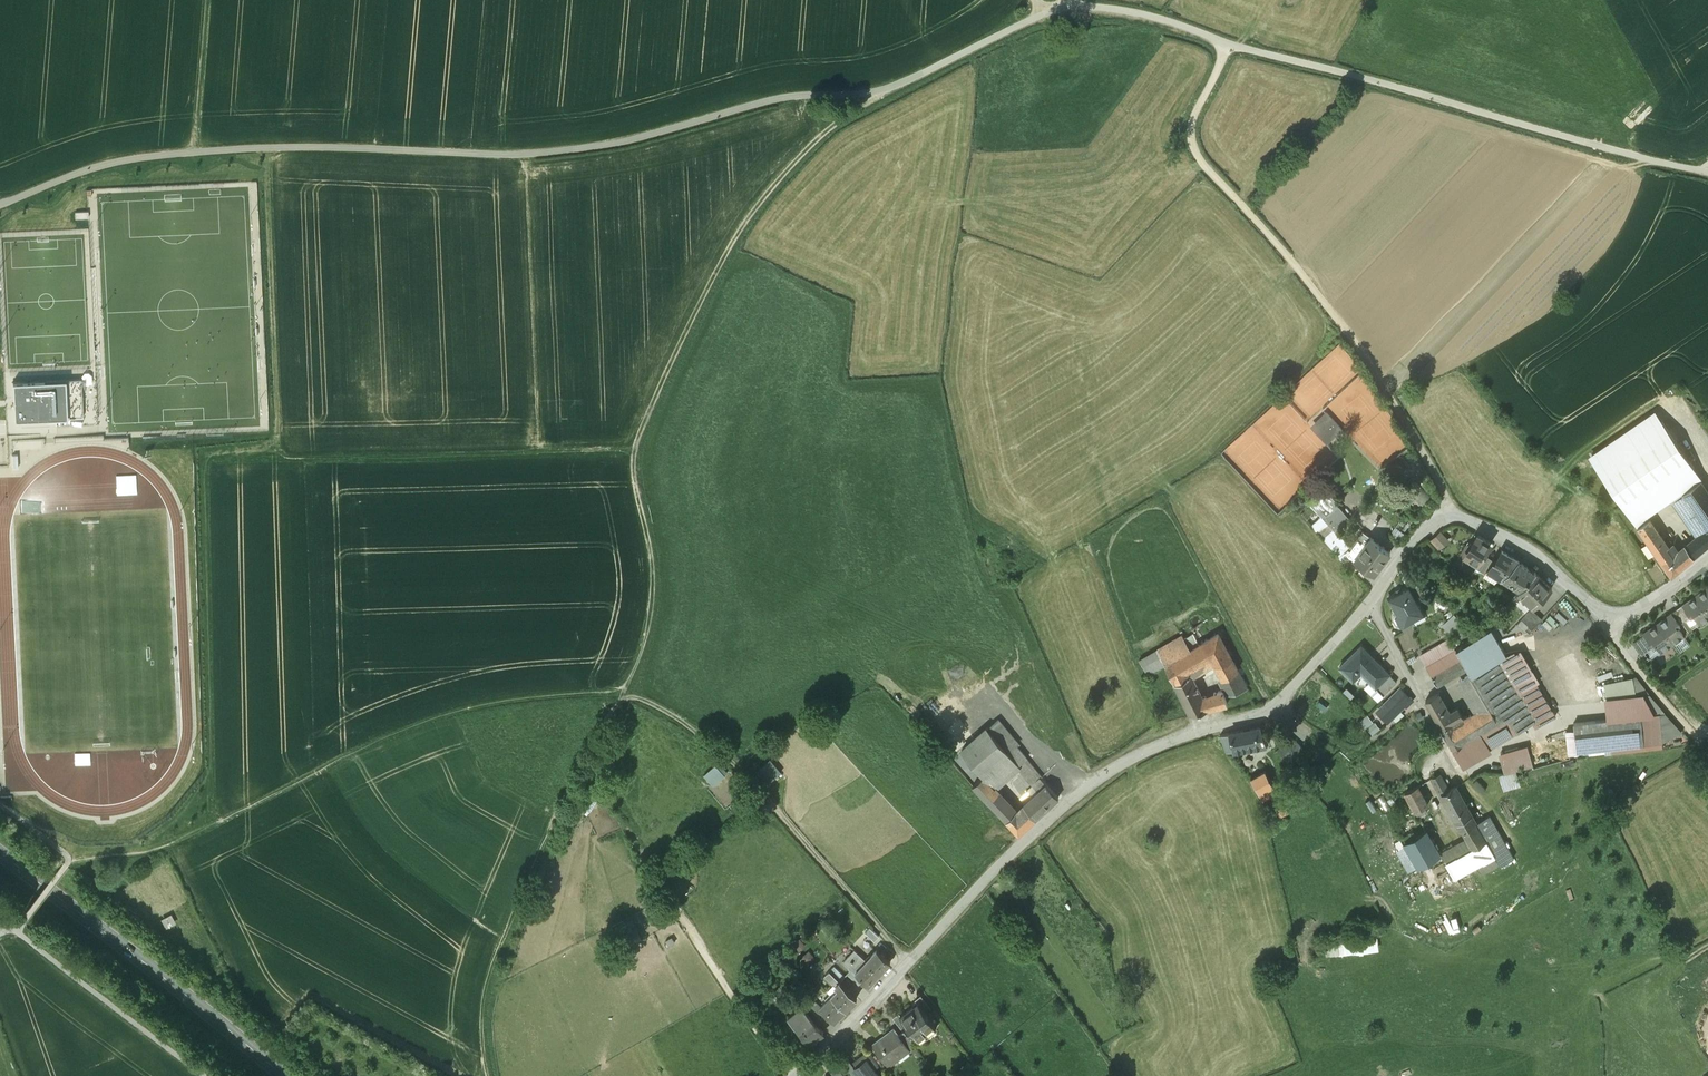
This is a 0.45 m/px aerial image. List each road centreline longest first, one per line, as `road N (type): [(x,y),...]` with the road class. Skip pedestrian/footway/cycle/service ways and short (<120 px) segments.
road 1 (track): [(488,1075),(485,1019),(510,933),(634,670),(650,614),(652,562),(633,479),(647,417),(752,215),(801,158),(882,91)]
road 2 (track): [(910,962),(731,760),(697,730),(623,693),(520,698),(442,715),(184,840),(69,861)]
road 3 (track): [(882,91),(786,97),(667,131),(544,153),(332,147),(143,157),(0,204)]
road 4 (unclassified): [(1450,515),(1419,534),(1368,607),(1277,703),(1257,717),(1141,752),(1050,819),(793,1075)]
road 5 (track): [(1707,172),(1142,13),(1062,0)]
road 6 (track): [(1229,44),(1194,116),(1194,146),(1326,302),(1420,446),(1450,515)]
road 7 (track): [(635,450),(204,465)]
road 8 (track): [(210,826),(204,465)]
road 9 (secondary): [(0,858),(275,1075)]
road 10 (residential): [(1707,561),(1642,610),(1613,619),(1539,558),(1450,515)]
road 11 (track): [(882,91),(1062,0)]
road 12 (track): [(198,152),(209,0)]

